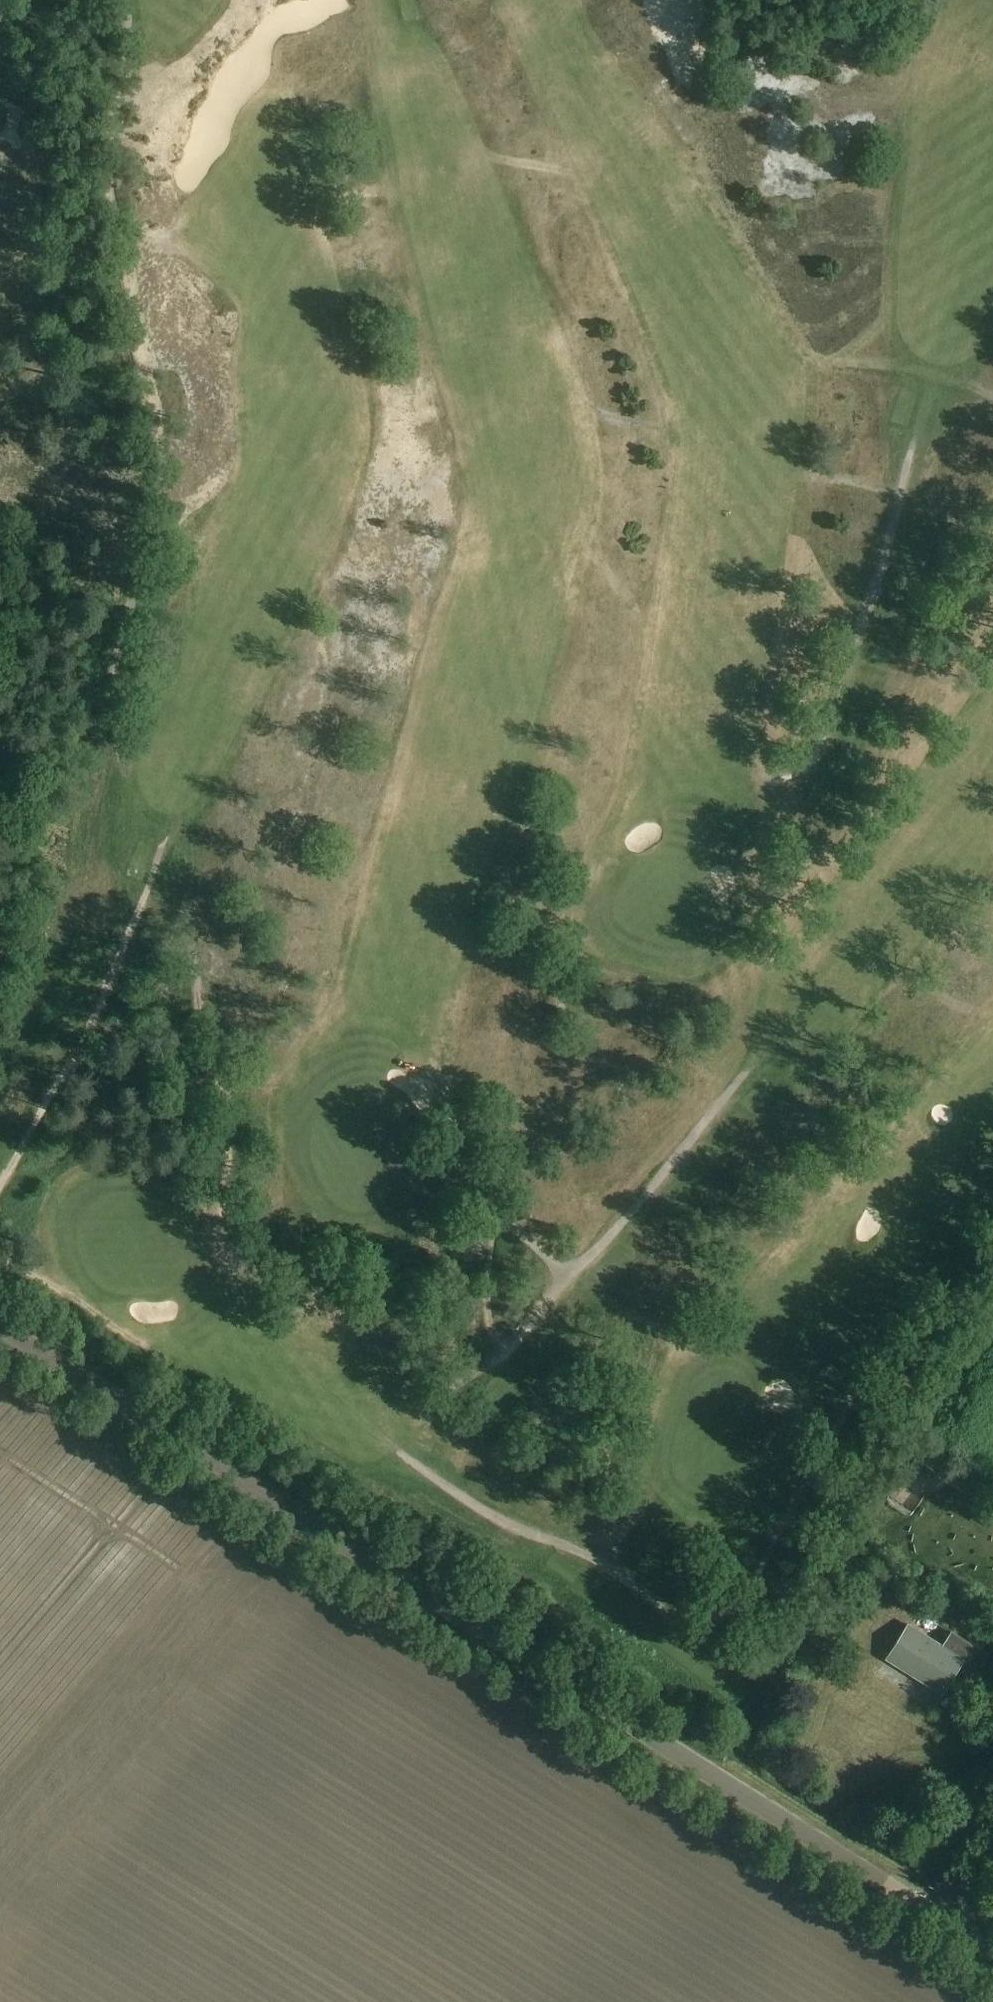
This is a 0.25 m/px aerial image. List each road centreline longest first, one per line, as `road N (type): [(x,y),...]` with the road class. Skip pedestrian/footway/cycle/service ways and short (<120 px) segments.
road 1 (tertiary): [(942,1919),(0,1324)]

